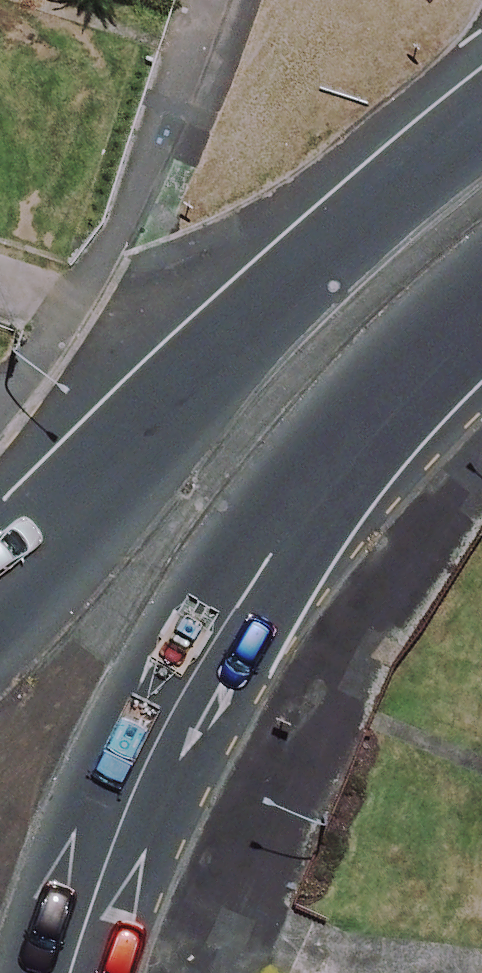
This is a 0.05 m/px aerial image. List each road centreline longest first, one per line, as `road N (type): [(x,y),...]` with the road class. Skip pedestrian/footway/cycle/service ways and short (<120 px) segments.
road 1 (primary): [(481,281),(359,404),(229,575),(80,881),(50,972)]
road 2 (primary): [(0,566),(315,264),(426,165),(481,128)]

